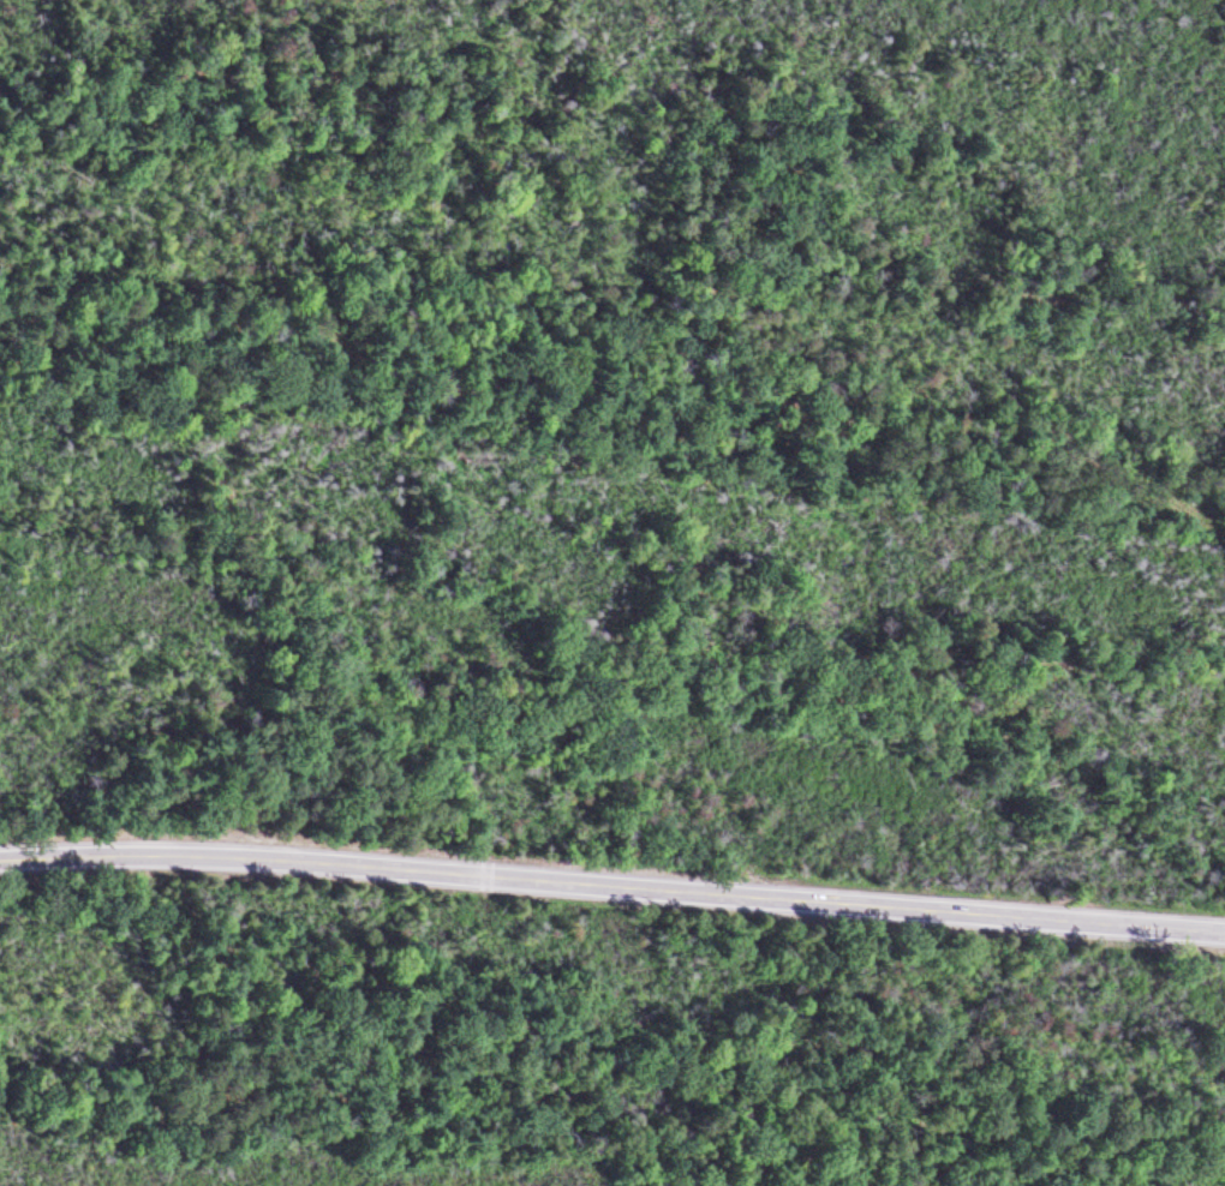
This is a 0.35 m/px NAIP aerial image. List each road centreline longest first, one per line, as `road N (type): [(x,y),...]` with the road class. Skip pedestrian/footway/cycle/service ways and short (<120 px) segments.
road 1 (secondary): [(1224,931),(339,868),(0,862)]

